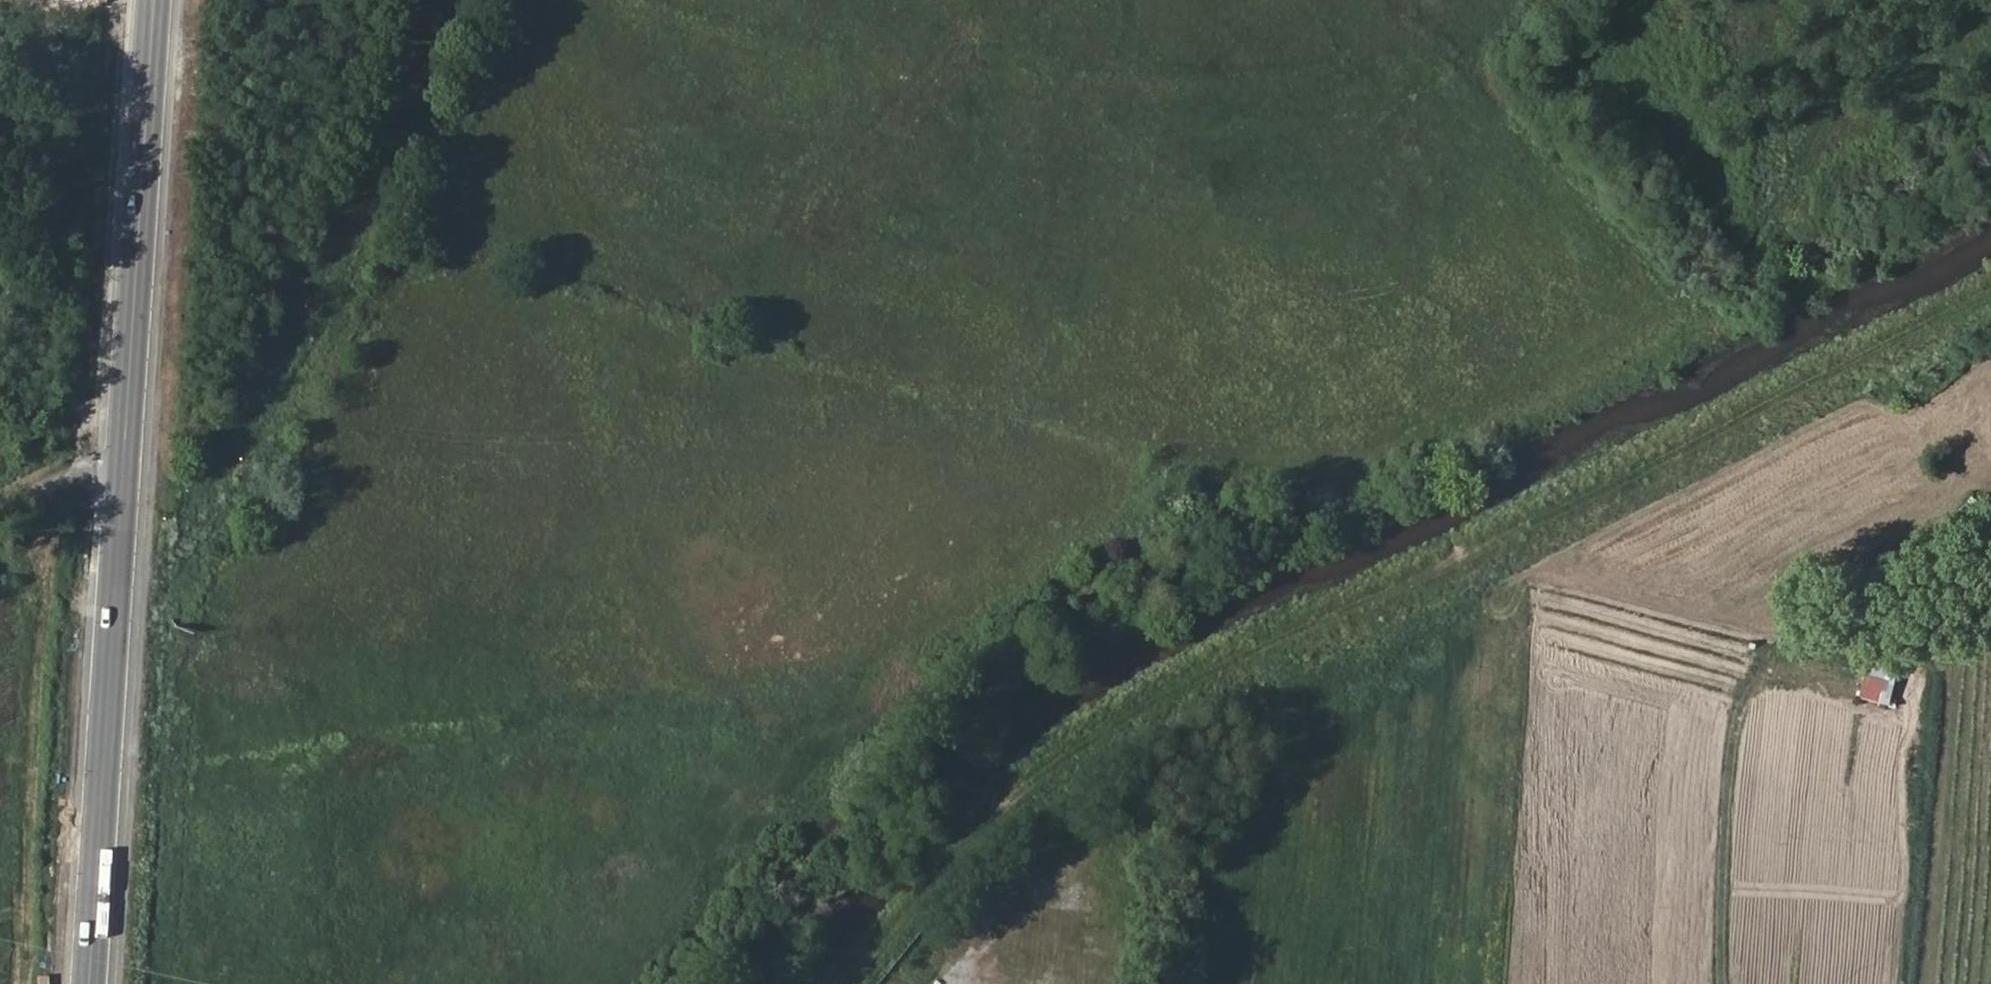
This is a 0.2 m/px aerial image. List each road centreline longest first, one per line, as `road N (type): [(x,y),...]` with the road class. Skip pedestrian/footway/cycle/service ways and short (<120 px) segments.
road 1 (secondary): [(161,0),(93,983)]

